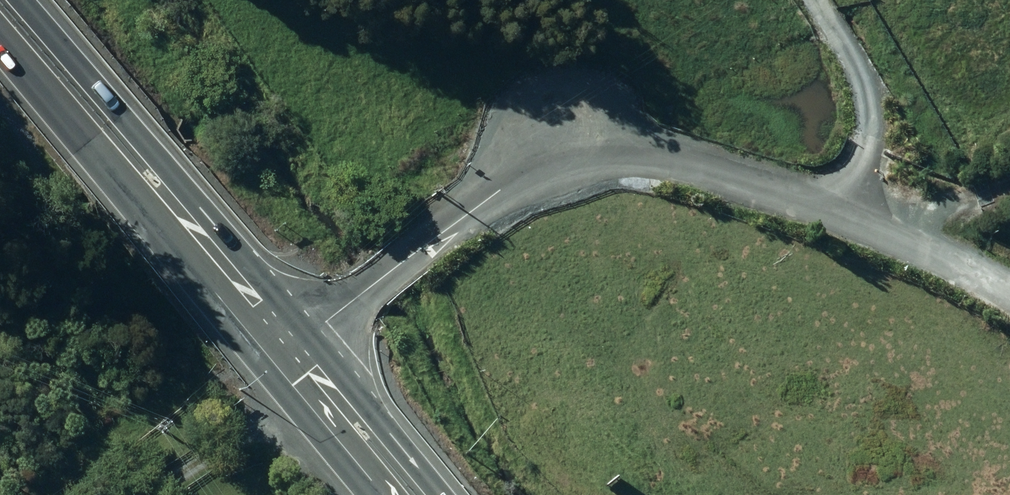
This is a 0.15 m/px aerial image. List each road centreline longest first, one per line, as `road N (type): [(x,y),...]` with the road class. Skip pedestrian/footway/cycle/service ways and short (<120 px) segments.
road 1 (unclassified): [(284,357),(537,171),(610,157),(681,165),(886,234)]
road 2 (trunk): [(0,21),(284,357)]
road 3 (track): [(836,217),(869,136),(858,68),(819,0)]
road 4 (trunk): [(284,357),(400,494)]
road 5 (track): [(886,234),(1009,192)]

